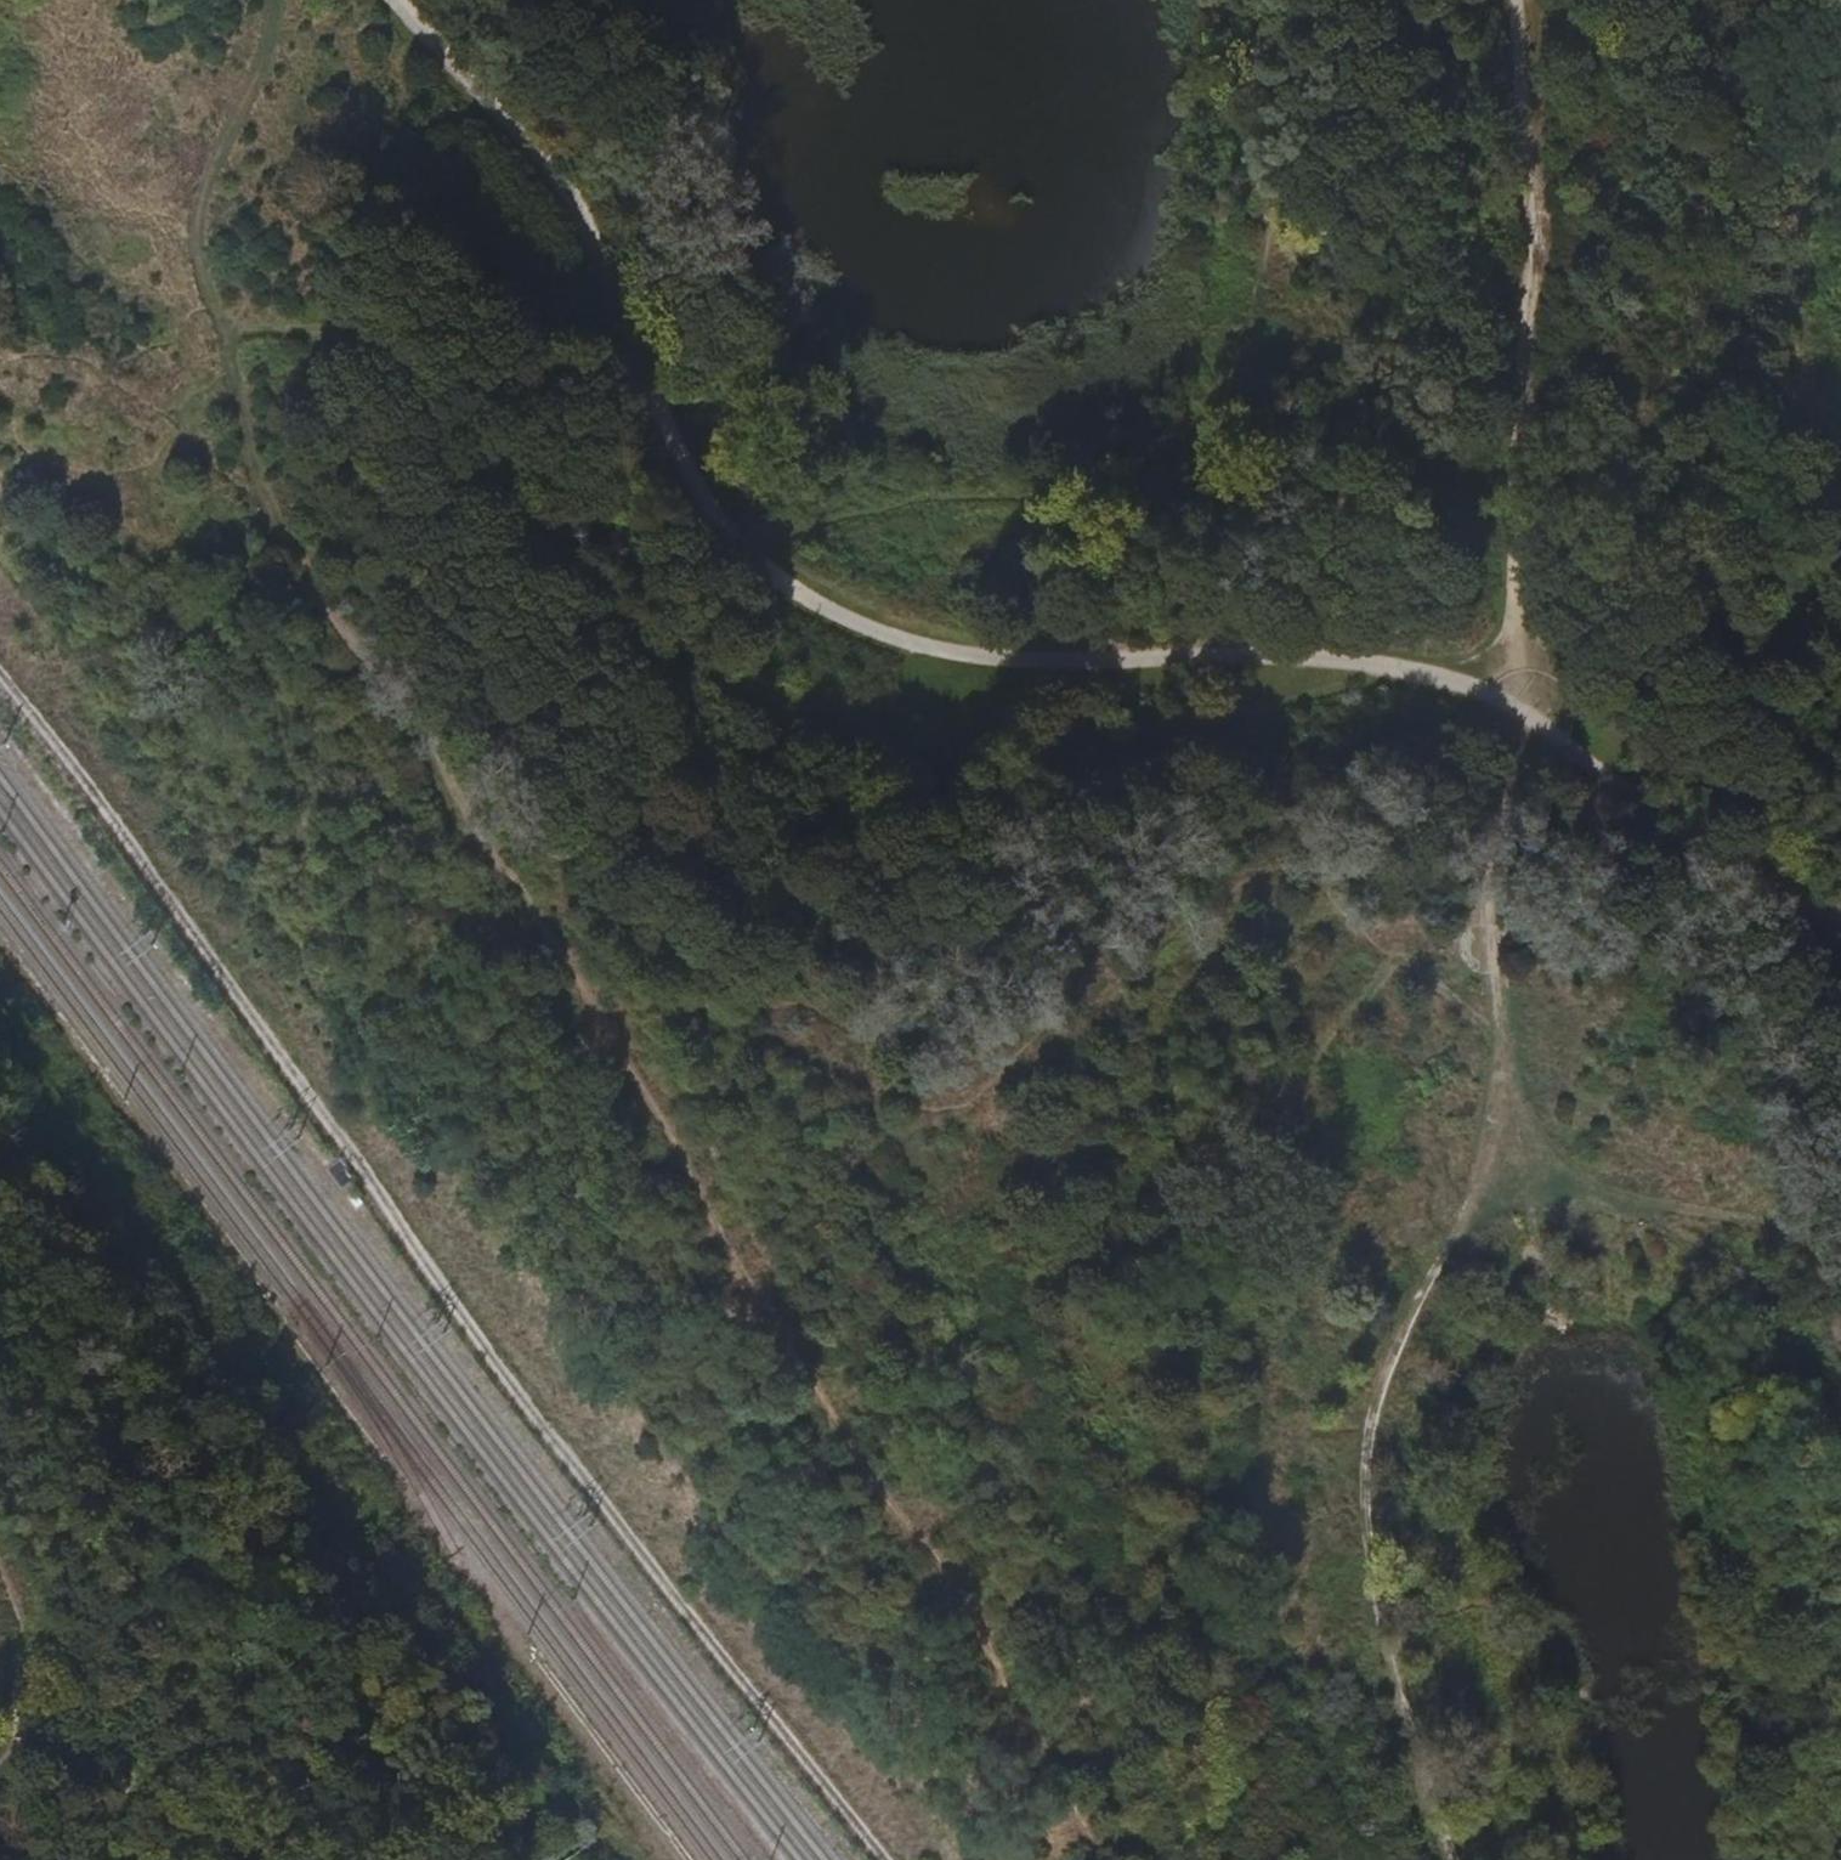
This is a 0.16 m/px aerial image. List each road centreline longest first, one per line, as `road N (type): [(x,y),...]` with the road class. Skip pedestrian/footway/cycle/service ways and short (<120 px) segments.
road 1 (track): [(1529,721),(1490,782),(1474,848),(1499,1119),(1491,1162),(1434,1248),(1364,1435),(1364,1557),(1449,1859)]
road 2 (track): [(666,1859),(480,1609)]

